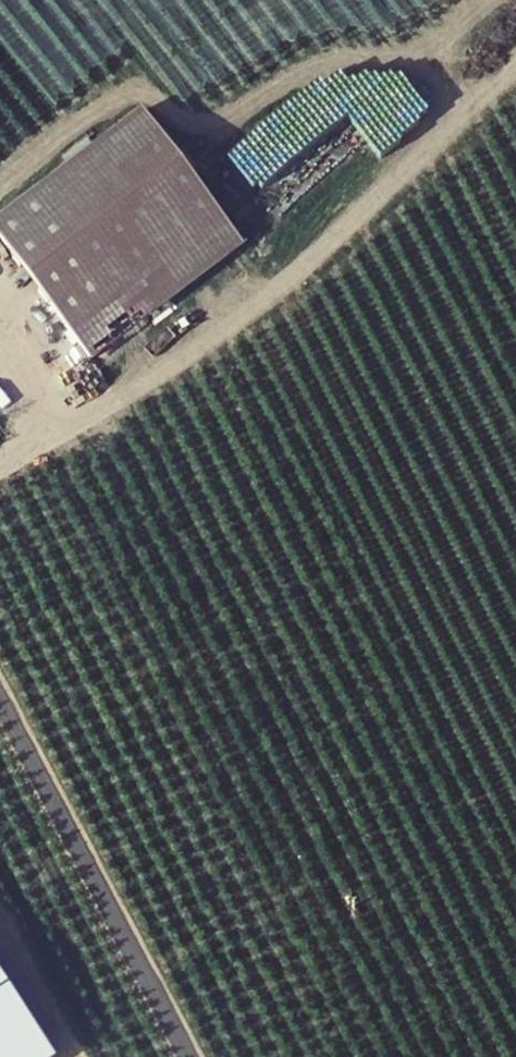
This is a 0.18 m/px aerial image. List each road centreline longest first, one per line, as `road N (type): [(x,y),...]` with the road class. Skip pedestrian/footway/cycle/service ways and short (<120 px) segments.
road 1 (track): [(515,59),(255,312),(0,460)]
road 2 (track): [(62,1056),(0,947)]

